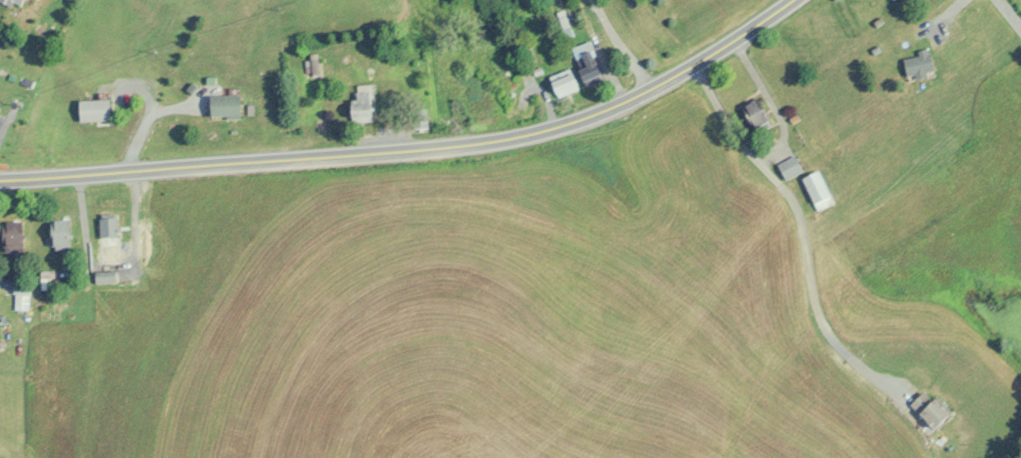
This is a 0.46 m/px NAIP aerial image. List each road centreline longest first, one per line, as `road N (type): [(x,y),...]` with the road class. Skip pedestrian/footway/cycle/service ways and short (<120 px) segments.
road 1 (secondary): [(456,149),(0,183)]
road 2 (secondary): [(795,0),(736,43),(595,118),(456,149)]

